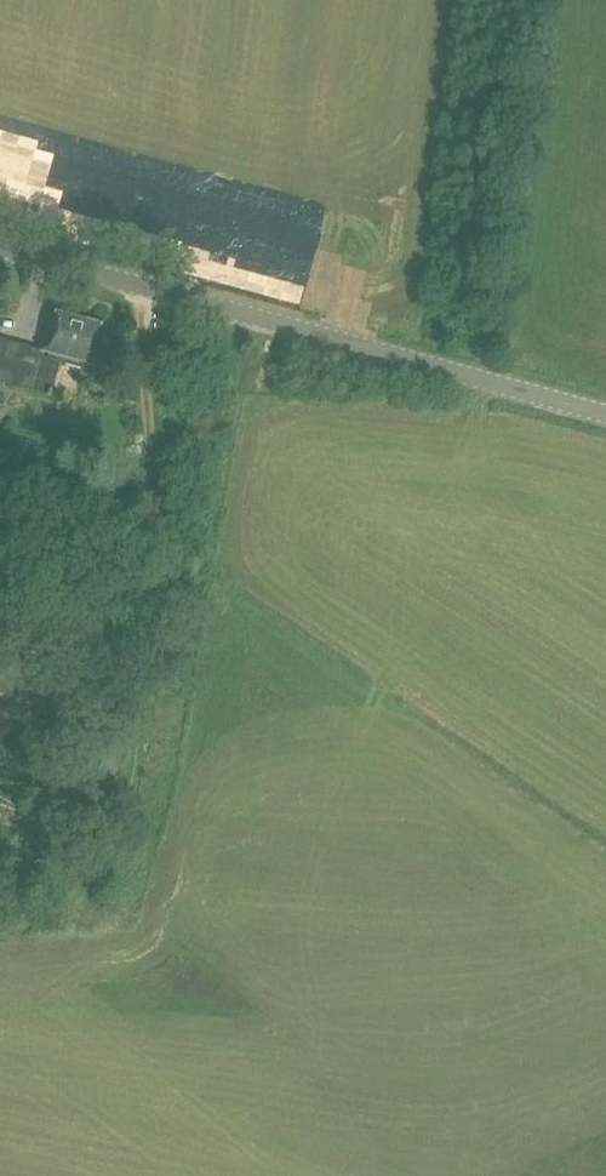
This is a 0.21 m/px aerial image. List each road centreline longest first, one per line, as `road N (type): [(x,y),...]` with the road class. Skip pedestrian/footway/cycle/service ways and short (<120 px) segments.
road 1 (unclassified): [(605,418),(0,251)]

